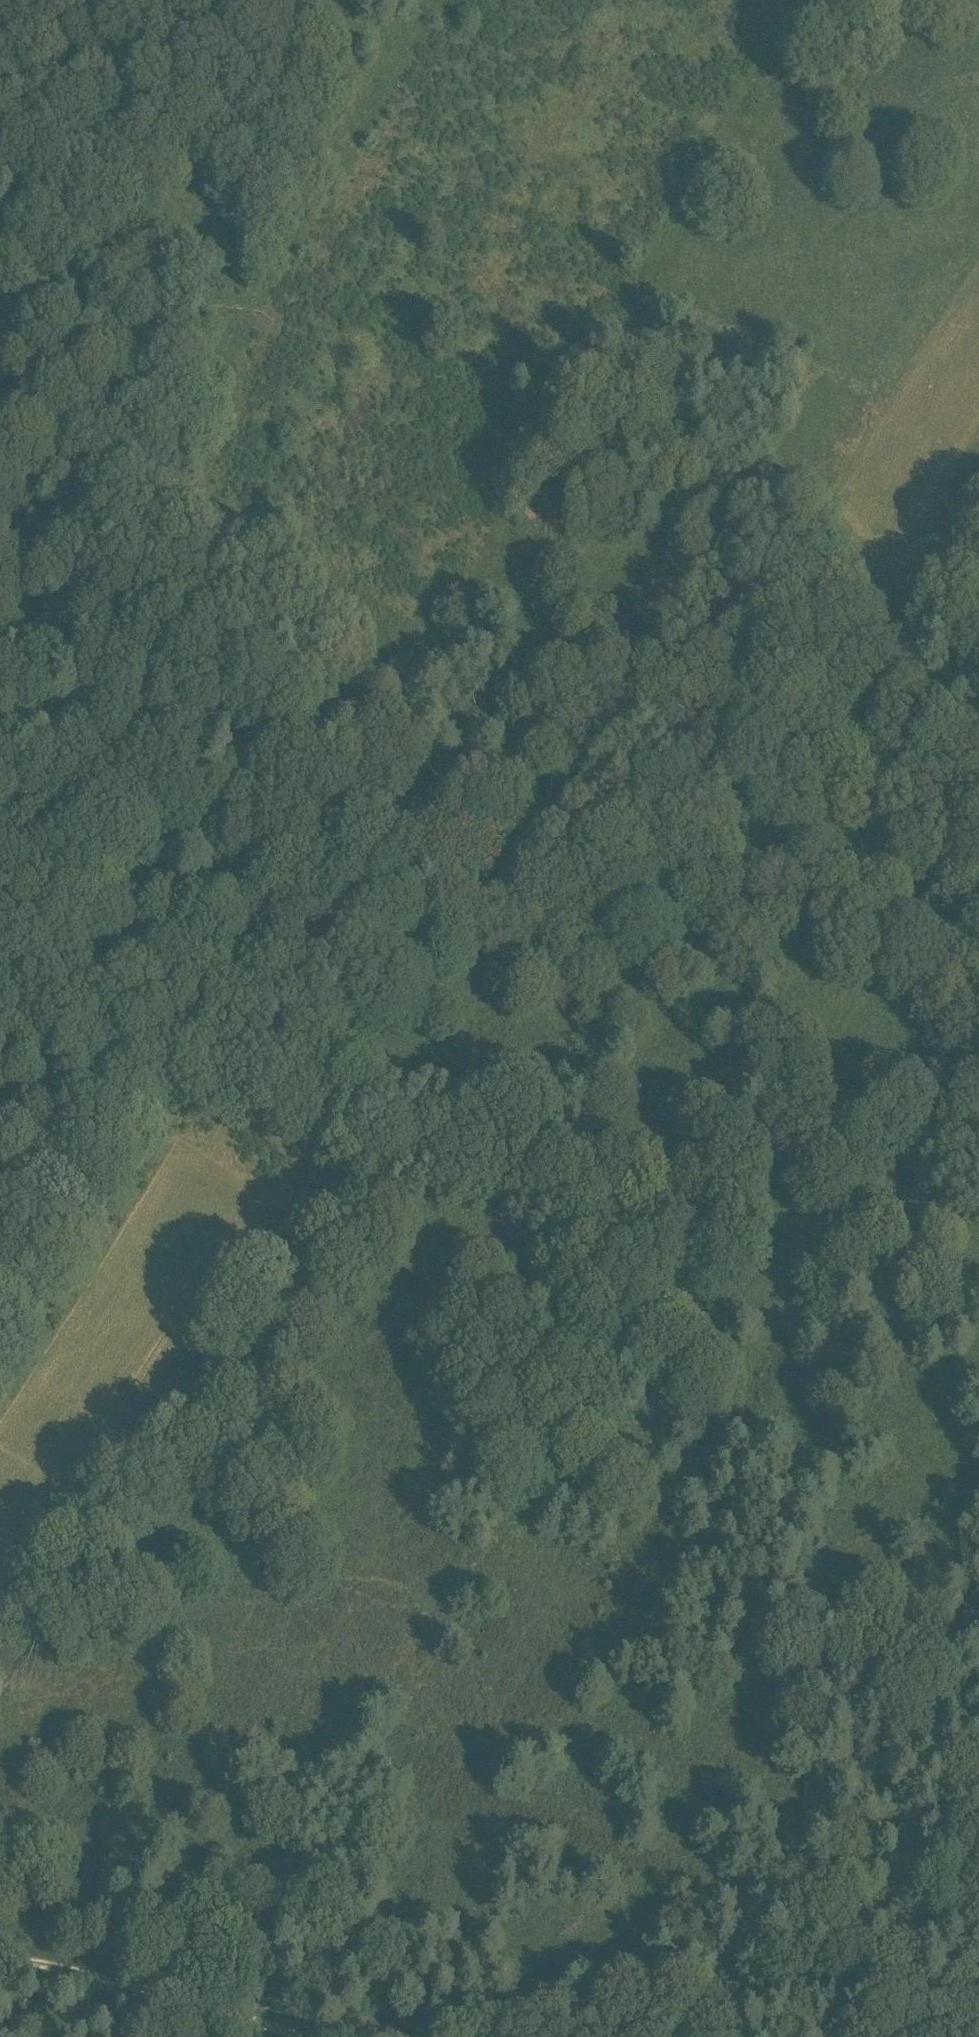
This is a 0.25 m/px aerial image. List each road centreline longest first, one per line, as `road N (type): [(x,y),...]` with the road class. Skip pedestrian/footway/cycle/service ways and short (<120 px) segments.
road 1 (track): [(0,1959),(316,2036)]

